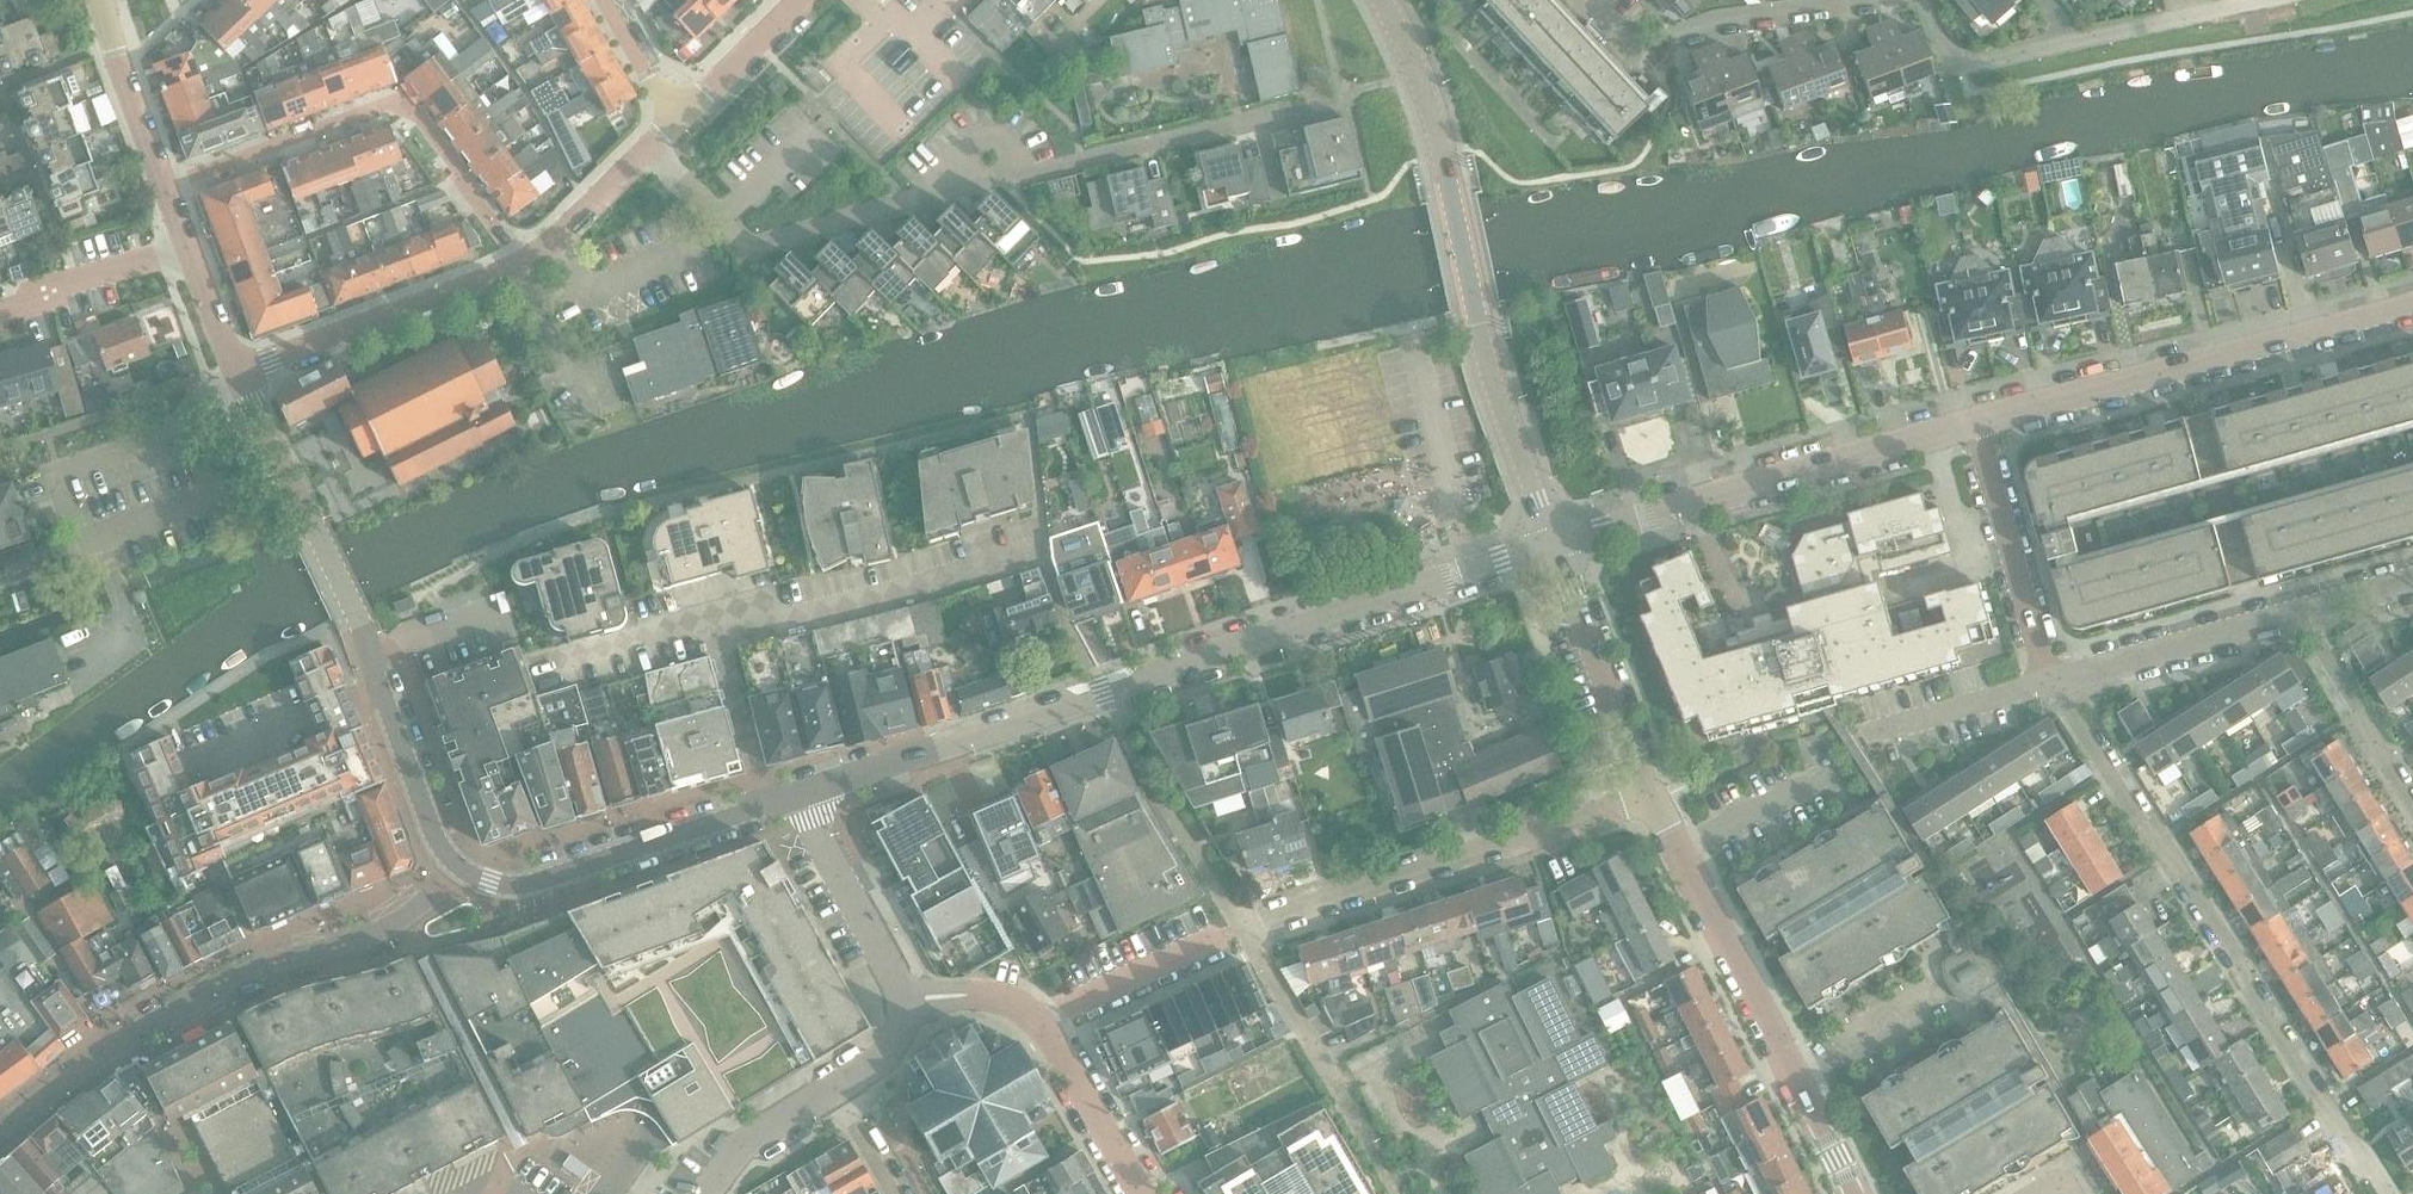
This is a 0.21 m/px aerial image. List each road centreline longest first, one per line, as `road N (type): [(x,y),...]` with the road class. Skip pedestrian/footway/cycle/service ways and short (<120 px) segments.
road 1 (residential): [(802,795),(1553,543)]
road 2 (residential): [(2380,1193),(2051,675)]
road 3 (tertiary): [(1553,543),(1491,380),(1421,76),(1380,0)]
road 4 (residential): [(235,364),(358,625),(435,837),(461,869)]
road 5 (residential): [(0,1130),(177,1009),(292,959),(386,931),(435,901),(461,869)]
road 6 (residential): [(235,364),(268,360),(522,264),(552,246),(646,149)]
road 7 (tertiary): [(1972,425),(2412,305)]
road 8 (tertiary): [(1855,1193),(1655,797)]
road 9 (tertiary): [(1553,543),(1972,425)]
road 10 (residential): [(1251,932),(1655,797)]
road 11 (residential): [(1923,0),(1946,56),(1960,65),(2258,0)]
road 12 (residential): [(722,625),(1044,542)]
road 13 (residential): [(461,869),(488,884),(539,884),(766,805)]
road 14 (residential): [(1862,0),(1717,18),(1628,48),(1577,0)]
road 15 (residential): [(1015,171),(1296,108)]
road 16 (tertiary): [(1655,797),(1553,543)]
road 17 (residential): [(187,248),(98,0)]
road 18 (residential): [(2051,675),(1972,425)]
road 19 (residential): [(2051,675),(2303,610)]
road 20 (residential): [(718,227),(744,255),(928,197)]
road 21 (residential): [(897,991),(802,795)]
road 22 (residential): [(2412,797),(2303,610)]
road 23 (residential): [(1140,1193),(1041,1019)]
road 24 (residential): [(1041,1019),(1219,937)]
road 25 (residential): [(0,303),(187,248)]
road 26 (residential): [(534,669),(722,625)]
road 27 (residential): [(766,805),(722,625)]
road 28 (residential): [(1875,730),(2051,675)]
road 29 (residential): [(707,1193),(737,1156),(840,1090)]
road 30 (residential): [(684,113),(800,0)]
road 31 (residential): [(1041,1019),(984,991),(897,991)]
road 32 (residential): [(1015,171),(1012,142),(976,136),(928,197)]
road 33 (residential): [(718,227),(818,127)]
road 34 (residential): [(684,113),(644,69),(603,0)]
road 35 (residential): [(235,364),(187,248)]
road 36 (residential): [(901,1193),(840,1090)]

